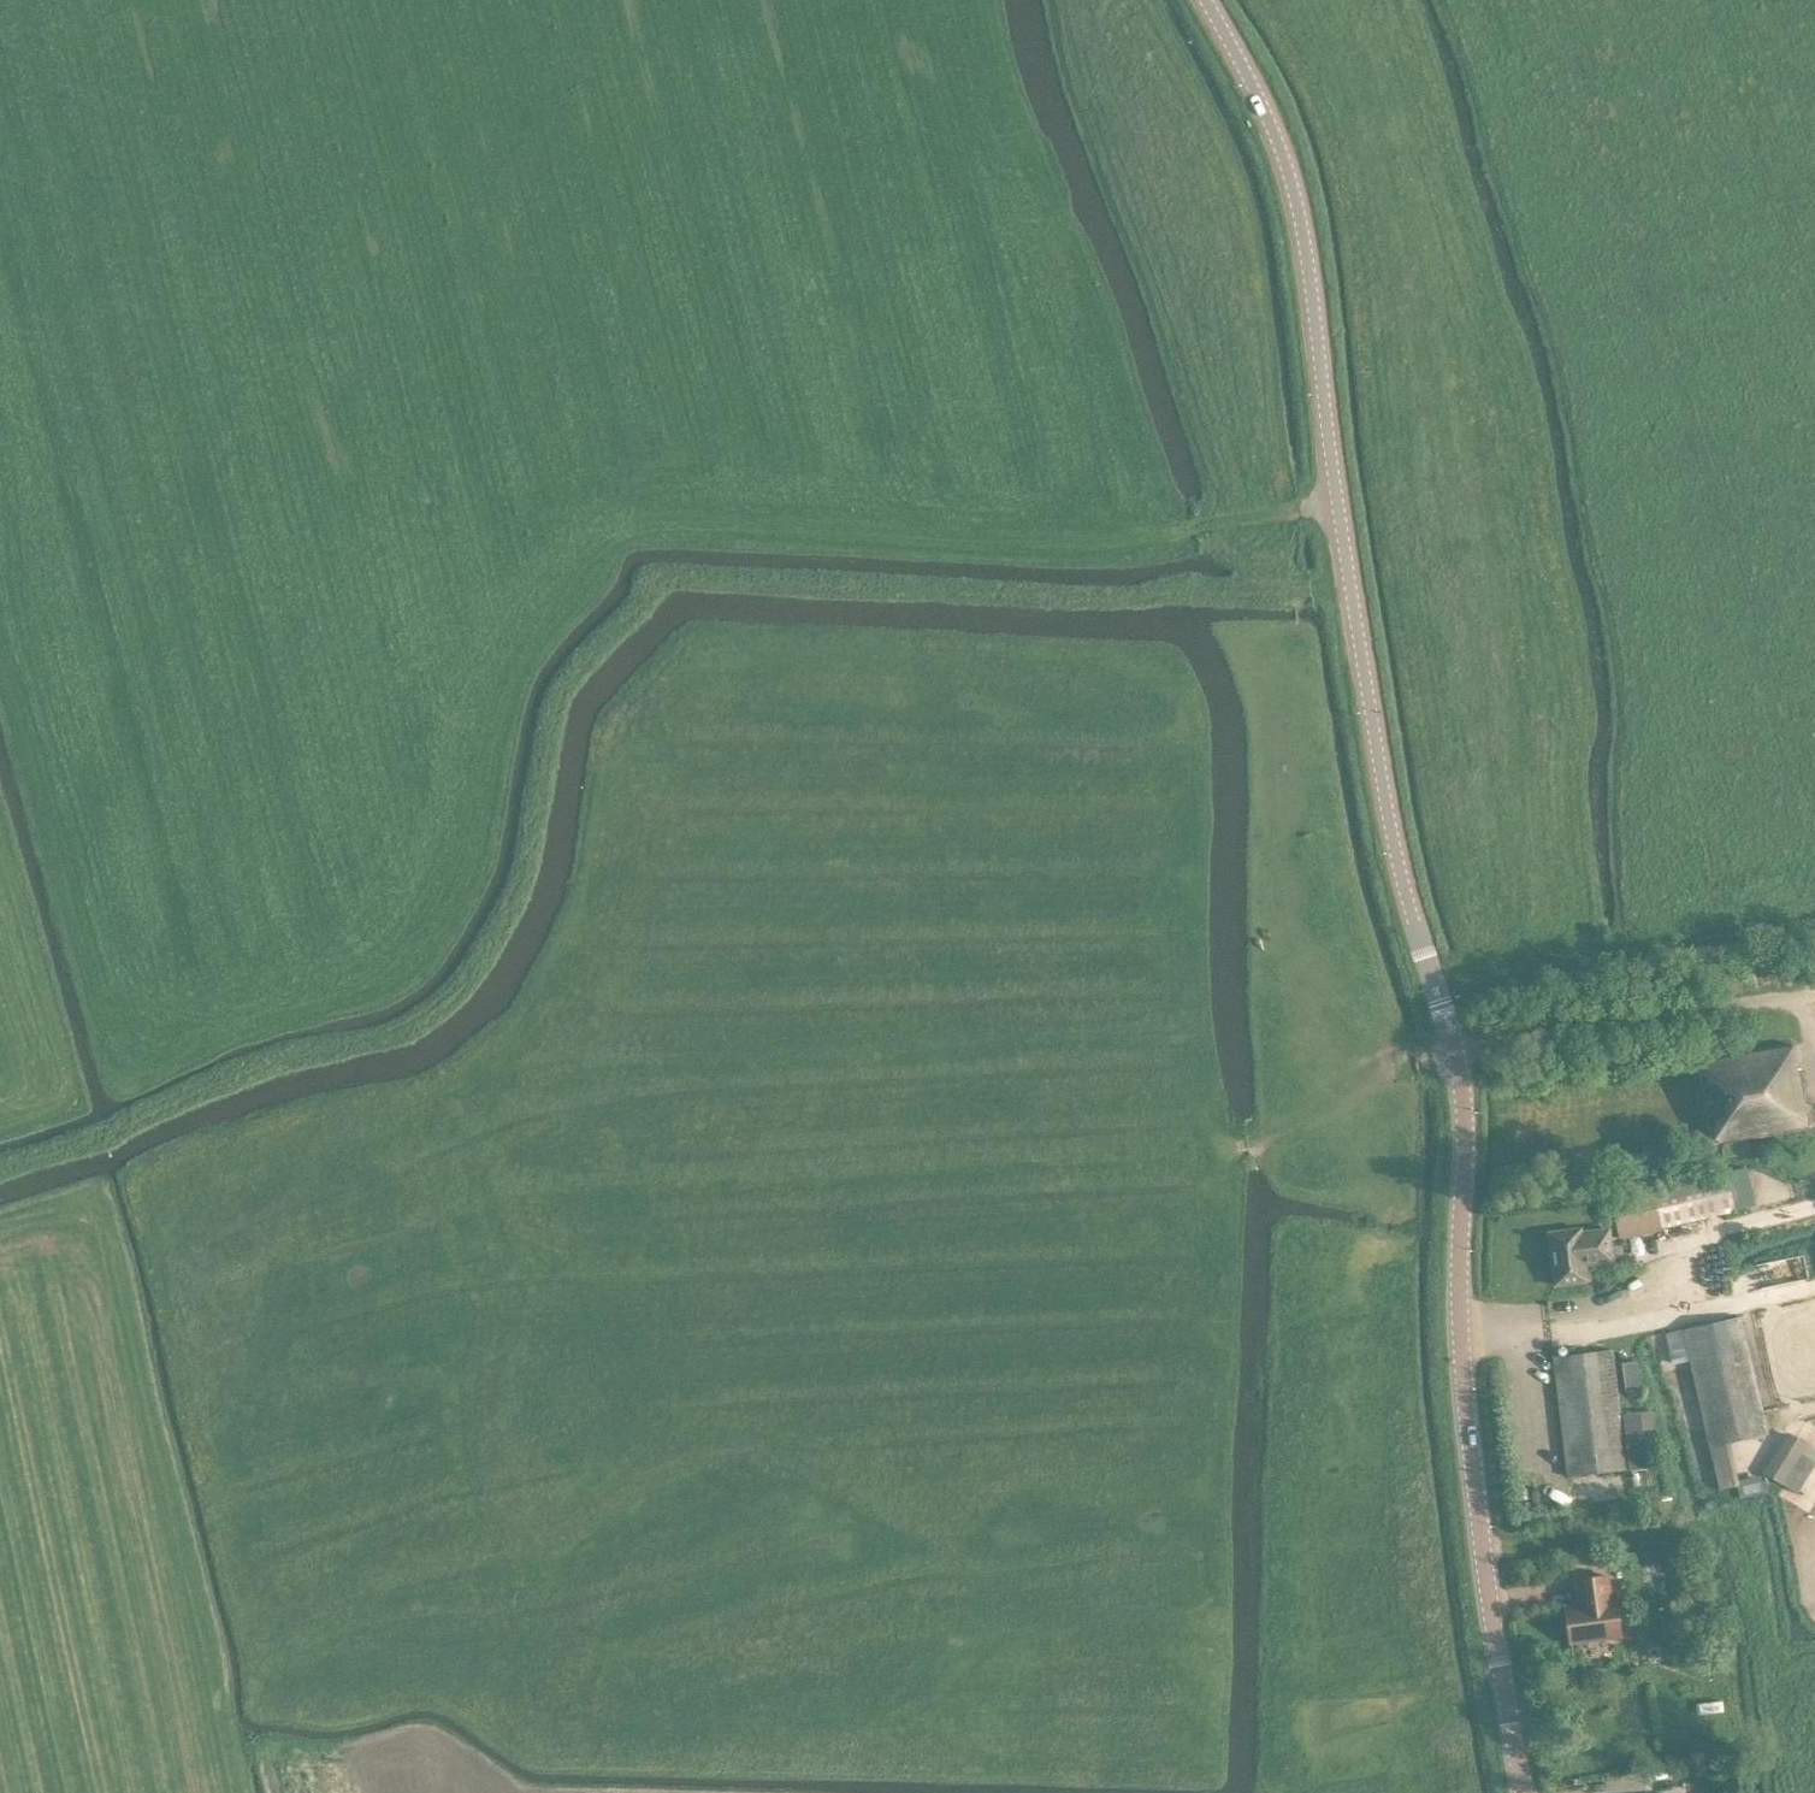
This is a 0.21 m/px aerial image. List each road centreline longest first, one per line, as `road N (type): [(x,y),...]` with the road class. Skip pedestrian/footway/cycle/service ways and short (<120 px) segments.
road 1 (tertiary): [(1523,1792),(1464,1403),(1465,1134),(1456,1055),(1390,830),(1293,187),(1274,131),(1207,0)]
road 2 (track): [(0,1170),(264,1067),(401,1033),(467,989),(520,891),(559,701),(640,610),(649,582),(1126,604),(1175,592),(1350,591)]
road 3 (track): [(1231,1148),(1454,1047)]

